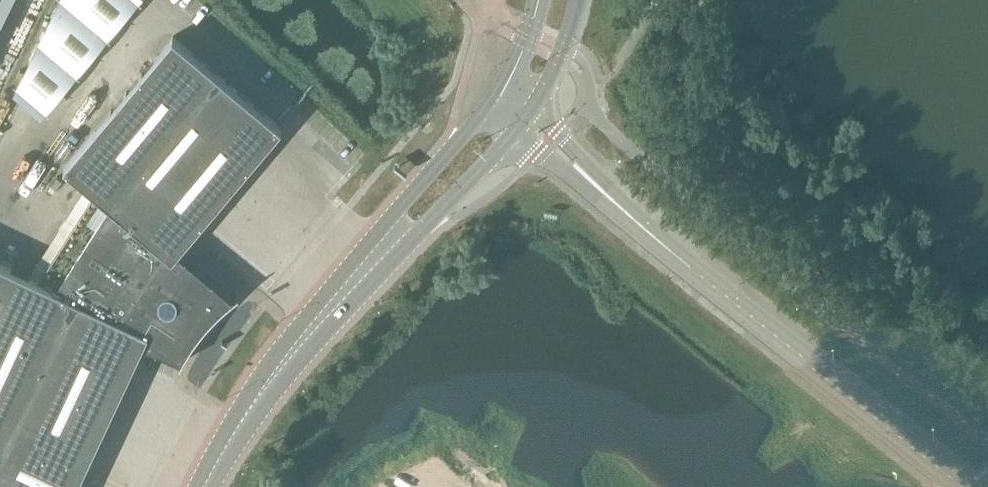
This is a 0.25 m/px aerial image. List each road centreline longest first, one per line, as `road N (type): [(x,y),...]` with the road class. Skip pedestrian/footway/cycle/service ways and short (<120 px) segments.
road 1 (unclassified): [(968,486),(523,122)]
road 2 (tertiary): [(207,486),(267,384),(363,274)]
road 3 (tertiary): [(363,274),(411,240),(523,122)]
road 4 (tertiary): [(490,99),(383,227),(363,274)]
road 5 (tertiary): [(523,122),(582,0)]

